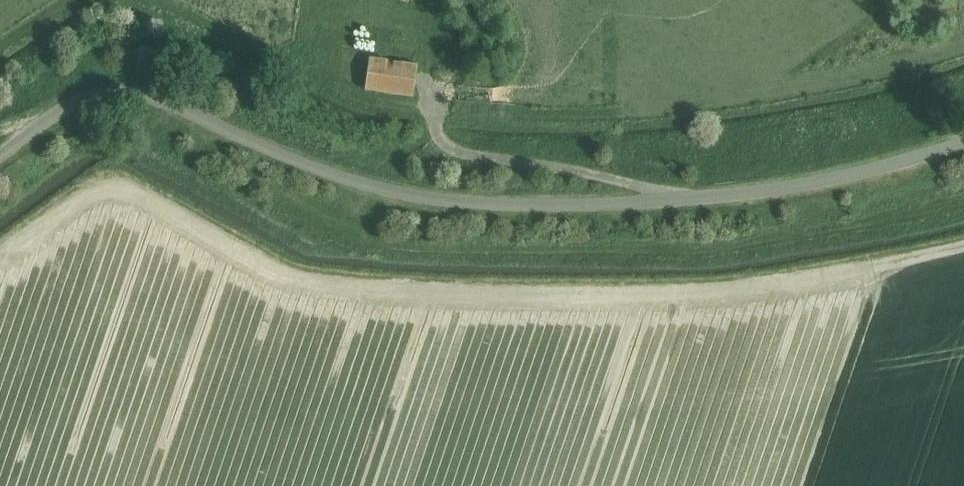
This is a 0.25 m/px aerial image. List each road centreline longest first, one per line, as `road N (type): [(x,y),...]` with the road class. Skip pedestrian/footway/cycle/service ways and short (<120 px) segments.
road 1 (unclassified): [(963,141),(822,181),(753,191),(487,204),(366,185),(130,94),(75,103),(0,155)]
road 2 (track): [(963,203),(717,246),(416,248),(344,227),(203,141),(172,106)]

